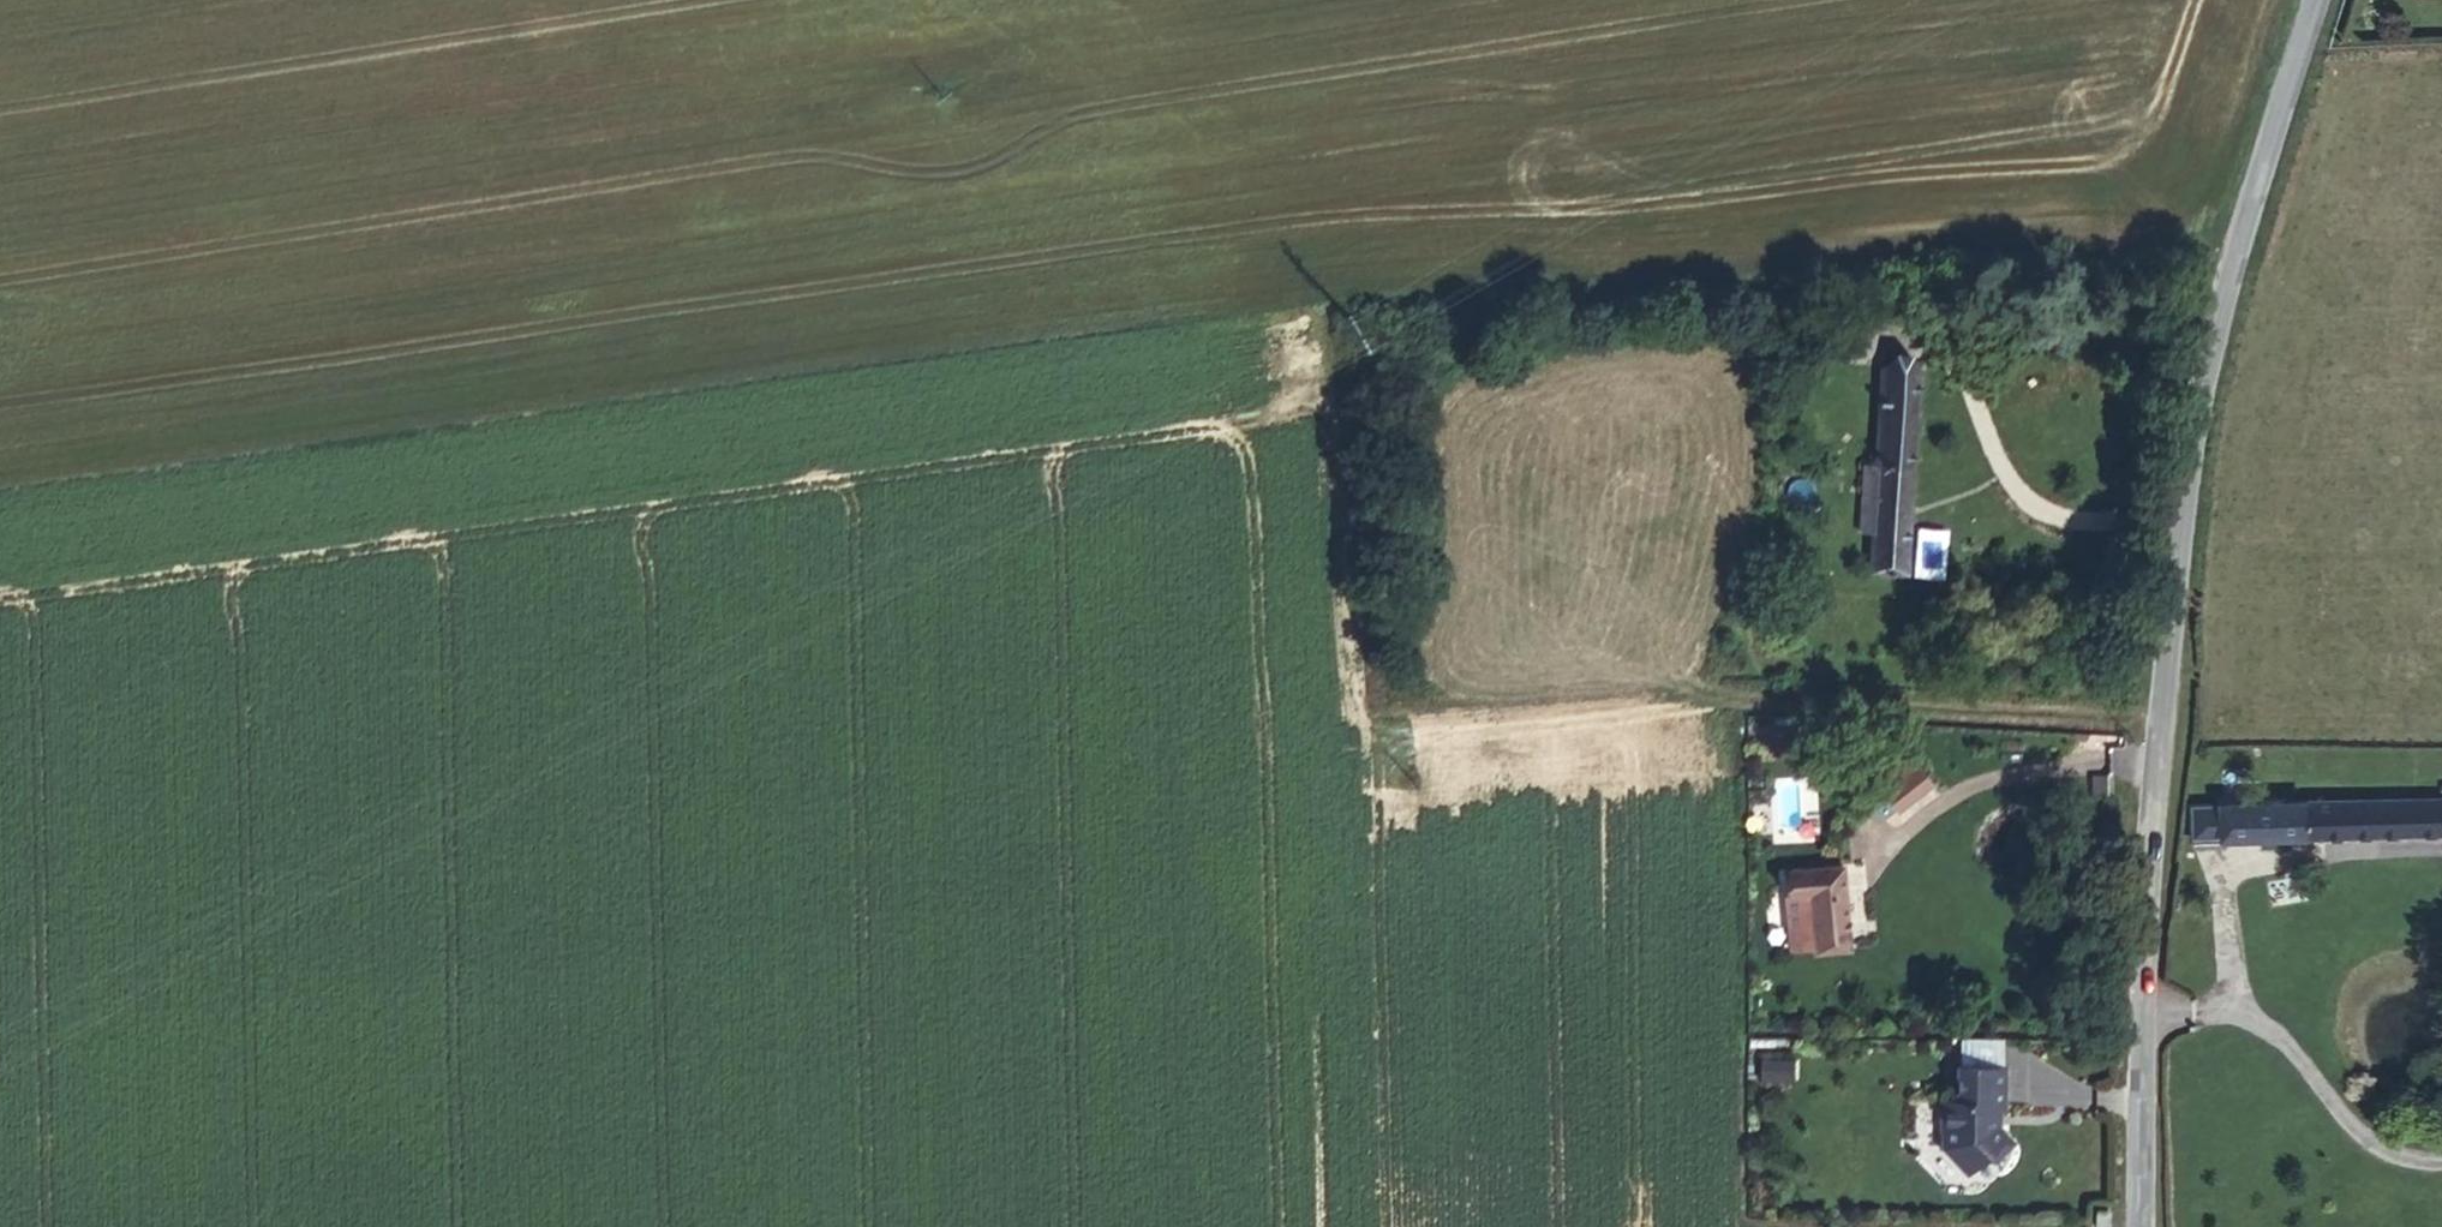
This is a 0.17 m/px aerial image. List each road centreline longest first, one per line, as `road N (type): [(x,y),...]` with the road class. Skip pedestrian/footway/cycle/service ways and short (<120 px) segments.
road 1 (unclassified): [(2138,1226),(2155,797),(2180,530),(2206,377),(2247,213),(2316,0)]

